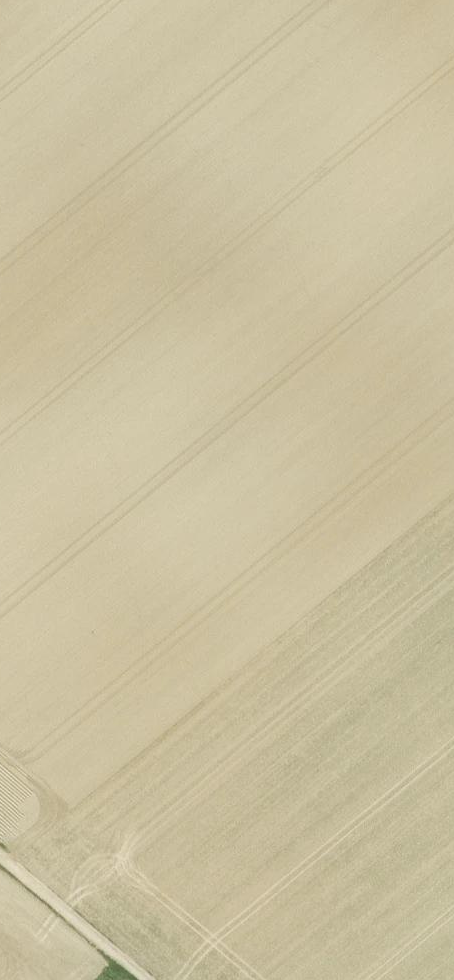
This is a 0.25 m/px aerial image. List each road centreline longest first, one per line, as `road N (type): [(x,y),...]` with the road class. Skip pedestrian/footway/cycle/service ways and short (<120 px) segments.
road 1 (track): [(0,858),(142,979)]

